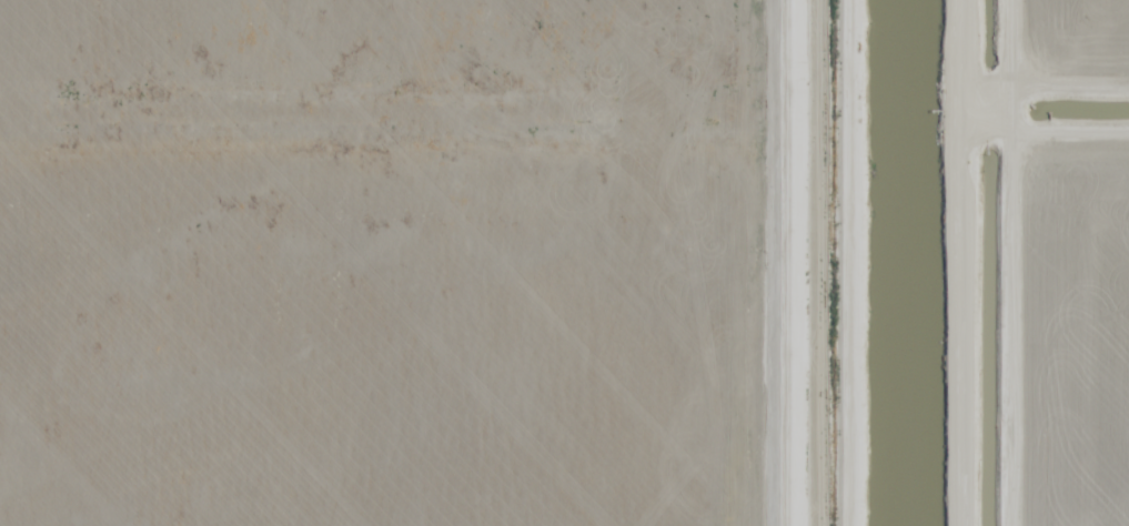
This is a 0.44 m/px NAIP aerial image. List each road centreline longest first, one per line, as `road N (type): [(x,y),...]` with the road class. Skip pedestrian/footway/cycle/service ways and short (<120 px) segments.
road 1 (residential): [(794,0),(790,525)]
road 2 (residential): [(959,525),(960,134)]
road 3 (residential): [(1128,132),(960,134)]
road 4 (residential): [(909,135),(910,0)]

